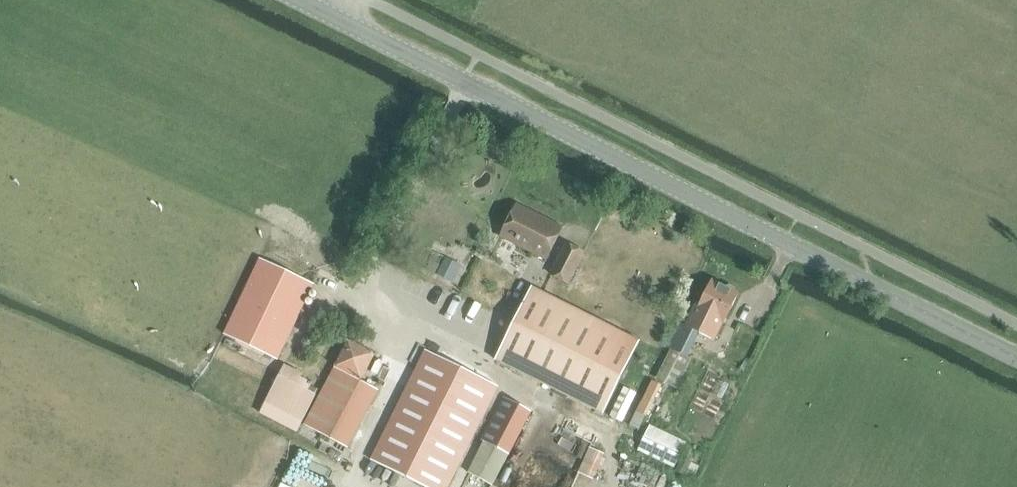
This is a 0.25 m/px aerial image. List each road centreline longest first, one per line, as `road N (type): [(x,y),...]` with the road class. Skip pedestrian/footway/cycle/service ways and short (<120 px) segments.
road 1 (tertiary): [(1016,359),(301,0)]

